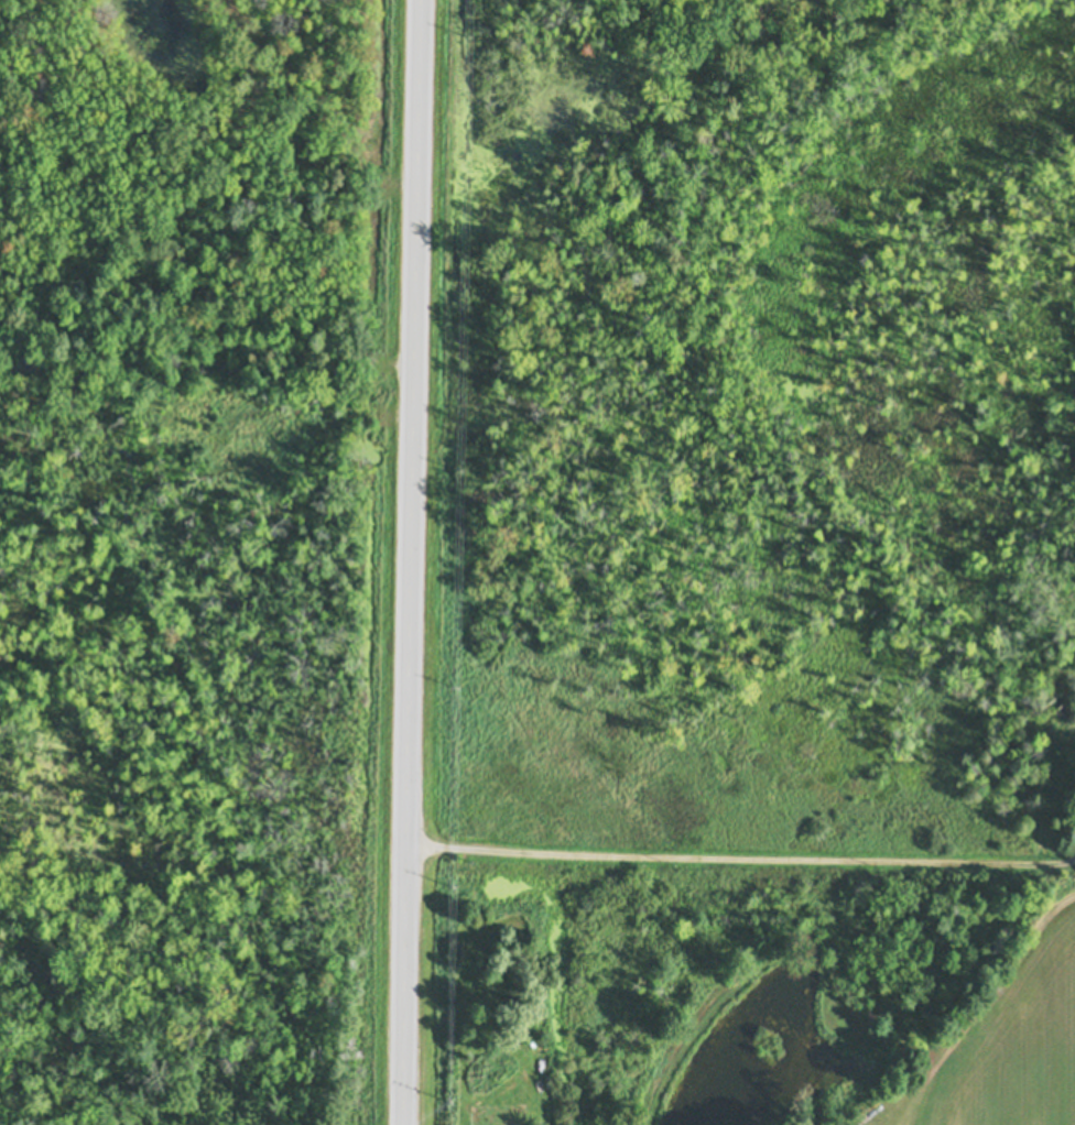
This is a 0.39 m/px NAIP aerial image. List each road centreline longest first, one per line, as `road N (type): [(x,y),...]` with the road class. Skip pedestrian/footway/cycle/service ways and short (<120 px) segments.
road 1 (tertiary): [(404,1124),(401,839),(420,0)]

